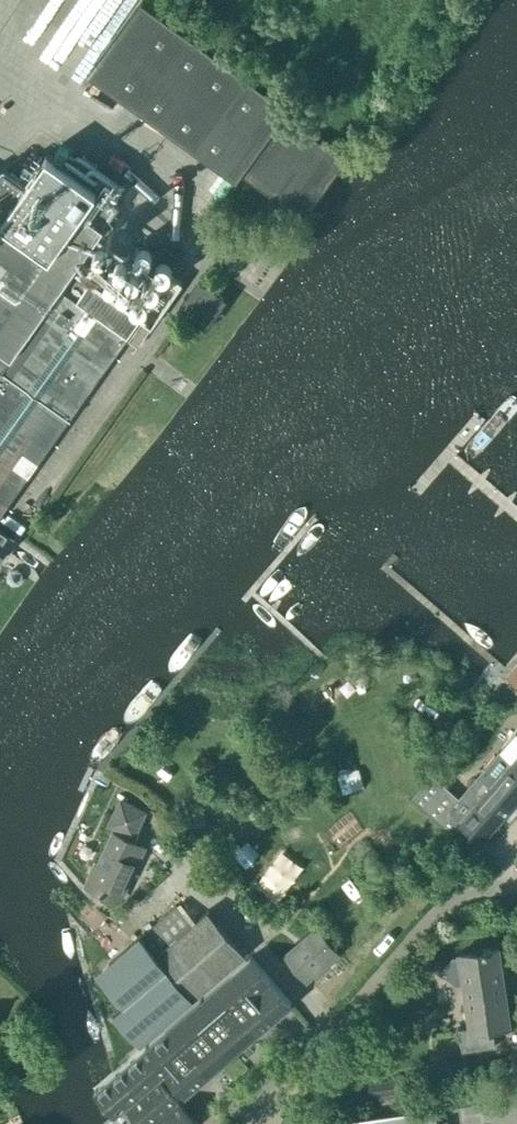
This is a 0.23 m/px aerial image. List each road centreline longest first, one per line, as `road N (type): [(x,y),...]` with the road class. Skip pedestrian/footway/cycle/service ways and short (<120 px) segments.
road 1 (residential): [(253,1123),(446,905),(472,892),(516,887)]

